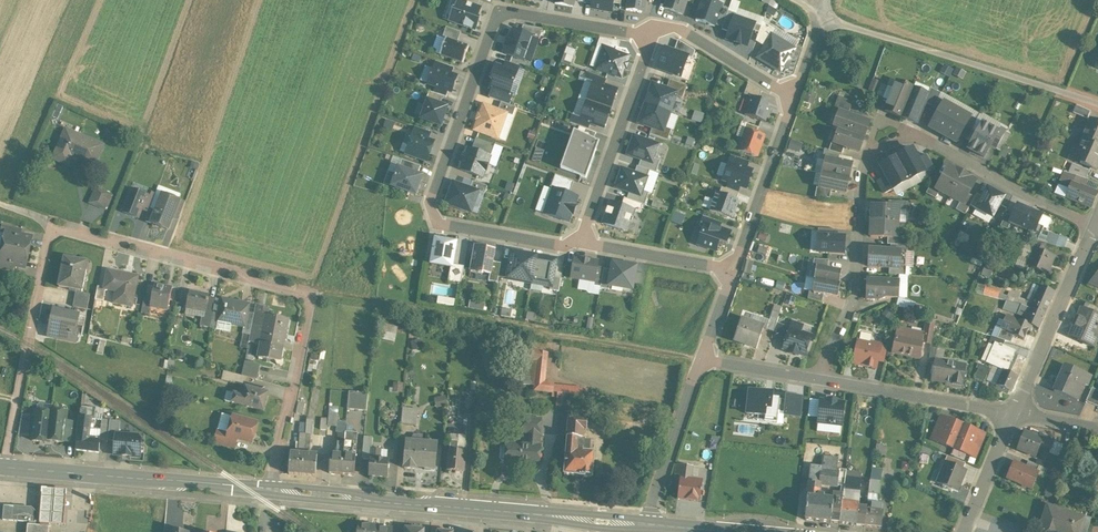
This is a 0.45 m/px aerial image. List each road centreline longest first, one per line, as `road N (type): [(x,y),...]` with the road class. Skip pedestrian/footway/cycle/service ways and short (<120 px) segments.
road 1 (residential): [(271,489),(312,295),(54,223),(8,468)]
road 2 (residential): [(580,242),(446,224),(432,200),(440,177),(498,21),(571,21),(651,37)]
road 3 (track): [(700,361),(312,295)]
road 4 (secondary): [(649,526),(271,489)]
road 5 (secondary): [(271,489),(8,468)]
road 6 (track): [(1067,91),(823,20)]
road 7 (residential): [(873,149),(860,185),(854,287),(818,381)]
road 8 (residential): [(580,242),(651,37)]
road 9 (residential): [(1097,226),(907,136)]
road 10 (residential): [(1097,226),(1013,413)]
road 11 (residential): [(818,381),(1013,413)]
road 12 (residential): [(733,268),(794,98)]
road 13 (residential): [(649,526),(700,361)]
road 14 (residential): [(651,37),(684,34),(794,98)]
road 15 (residential): [(733,268),(580,242)]
road 16 (residential): [(1013,413),(964,531)]
road 17 (residential): [(700,361),(818,381)]

